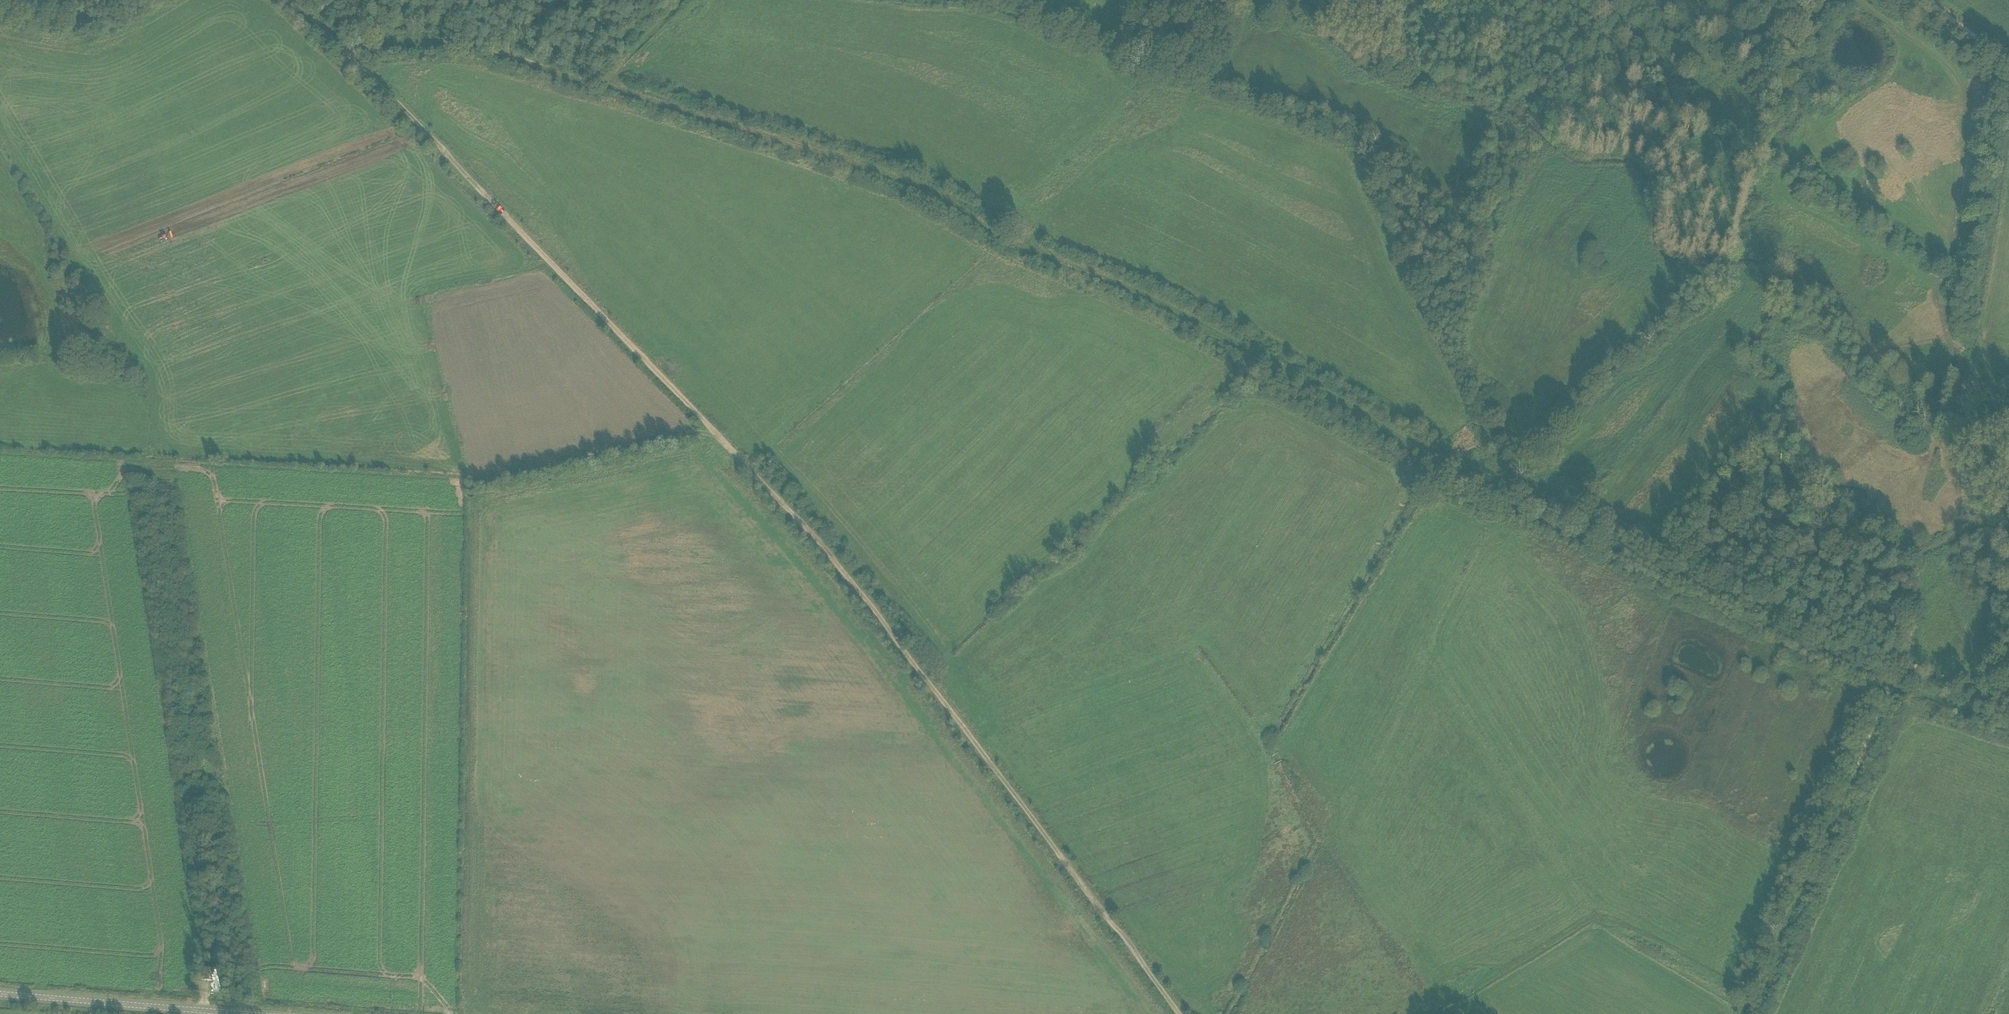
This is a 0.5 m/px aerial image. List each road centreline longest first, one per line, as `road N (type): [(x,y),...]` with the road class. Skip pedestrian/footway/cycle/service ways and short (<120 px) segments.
road 1 (track): [(605,86),(939,196),(1039,256),(1174,312),(1438,466),(1887,676)]
road 2 (track): [(1178,1013),(840,571),(343,50)]
road 3 (track): [(1887,676),(1750,991)]
road 4 (track): [(343,50),(446,38),(605,86)]
road 5 (tertiary): [(0,994),(247,1013)]
road 6 (track): [(1887,676),(2008,719)]

